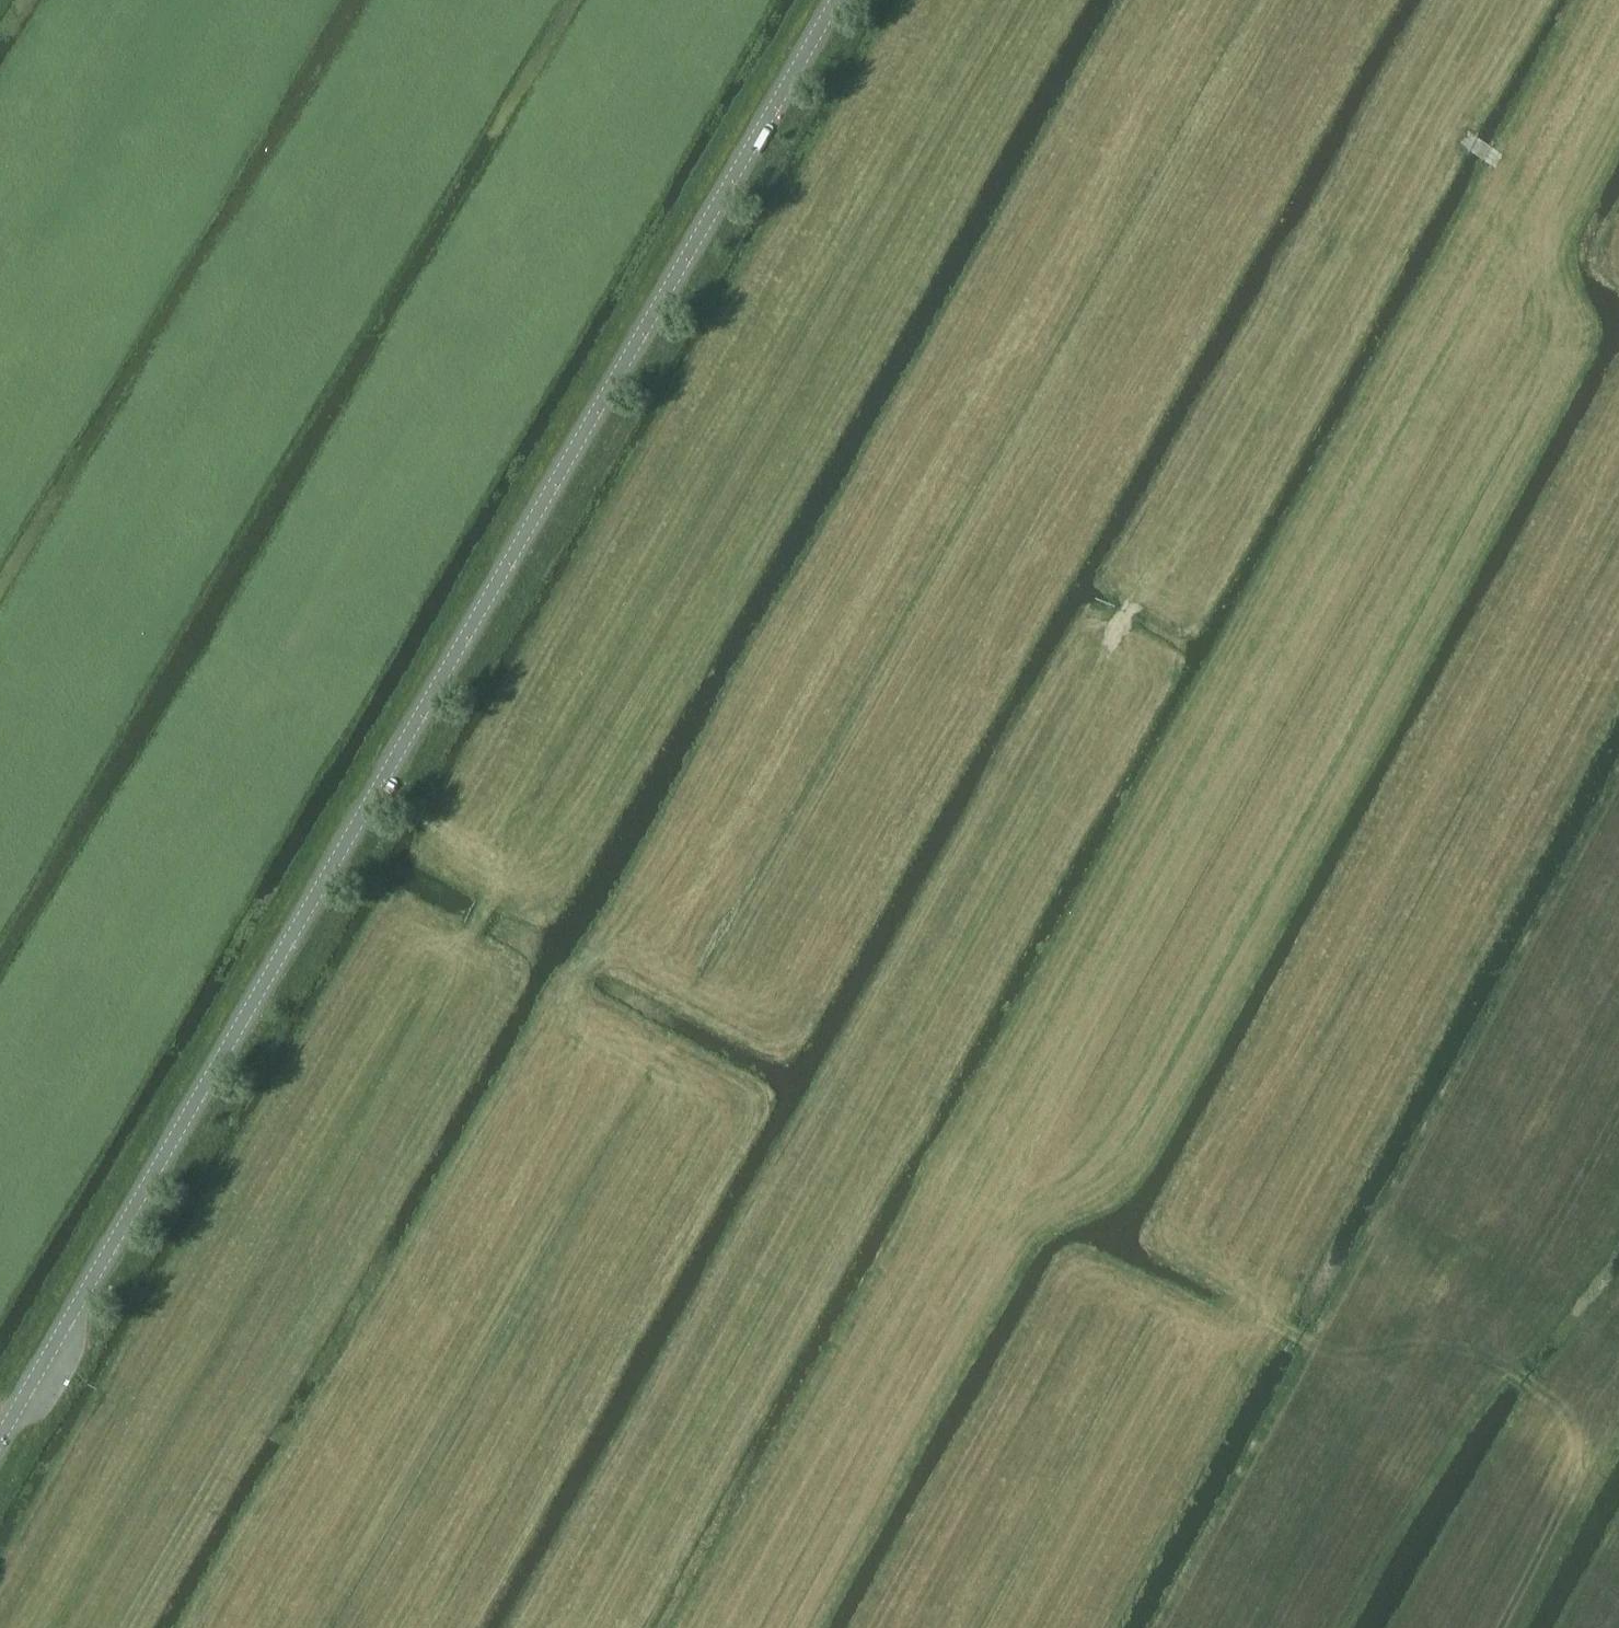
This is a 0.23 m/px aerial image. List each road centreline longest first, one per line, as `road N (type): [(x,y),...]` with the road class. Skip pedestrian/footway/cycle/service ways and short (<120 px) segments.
road 1 (unclassified): [(0,1442),(837,0)]

